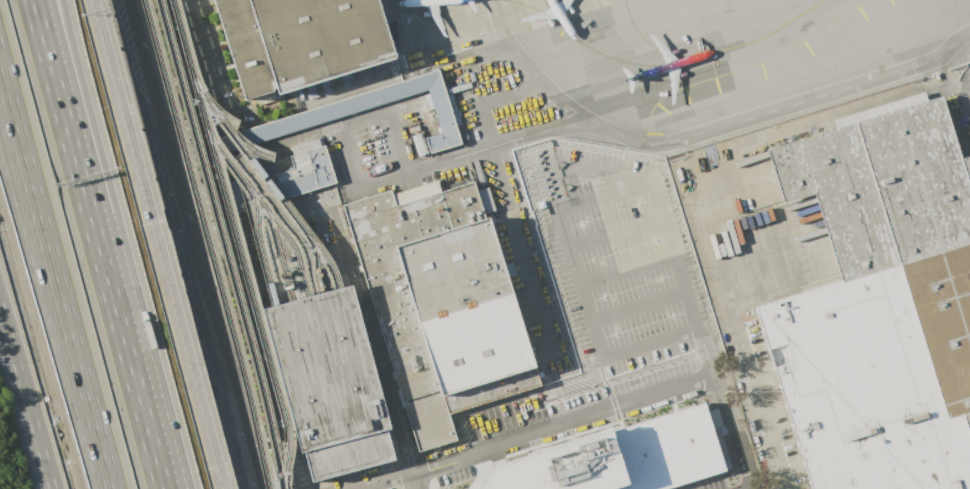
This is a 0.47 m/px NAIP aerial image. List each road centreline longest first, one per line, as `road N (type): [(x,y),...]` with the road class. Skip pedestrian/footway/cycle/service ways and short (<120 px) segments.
road 1 (motorway): [(220,488),(89,0)]
road 2 (motorway): [(9,132),(105,488)]
road 3 (motorway): [(160,488),(88,220)]
road 4 (motorway): [(88,220),(60,0)]
road 5 (motorway): [(88,220),(40,39)]
road 6 (motorway): [(0,310),(53,488)]
road 7 (tertiary): [(154,130),(199,293)]
road 8 (tertiary): [(199,293),(236,426)]
road 9 (tertiary): [(121,0),(154,130)]

